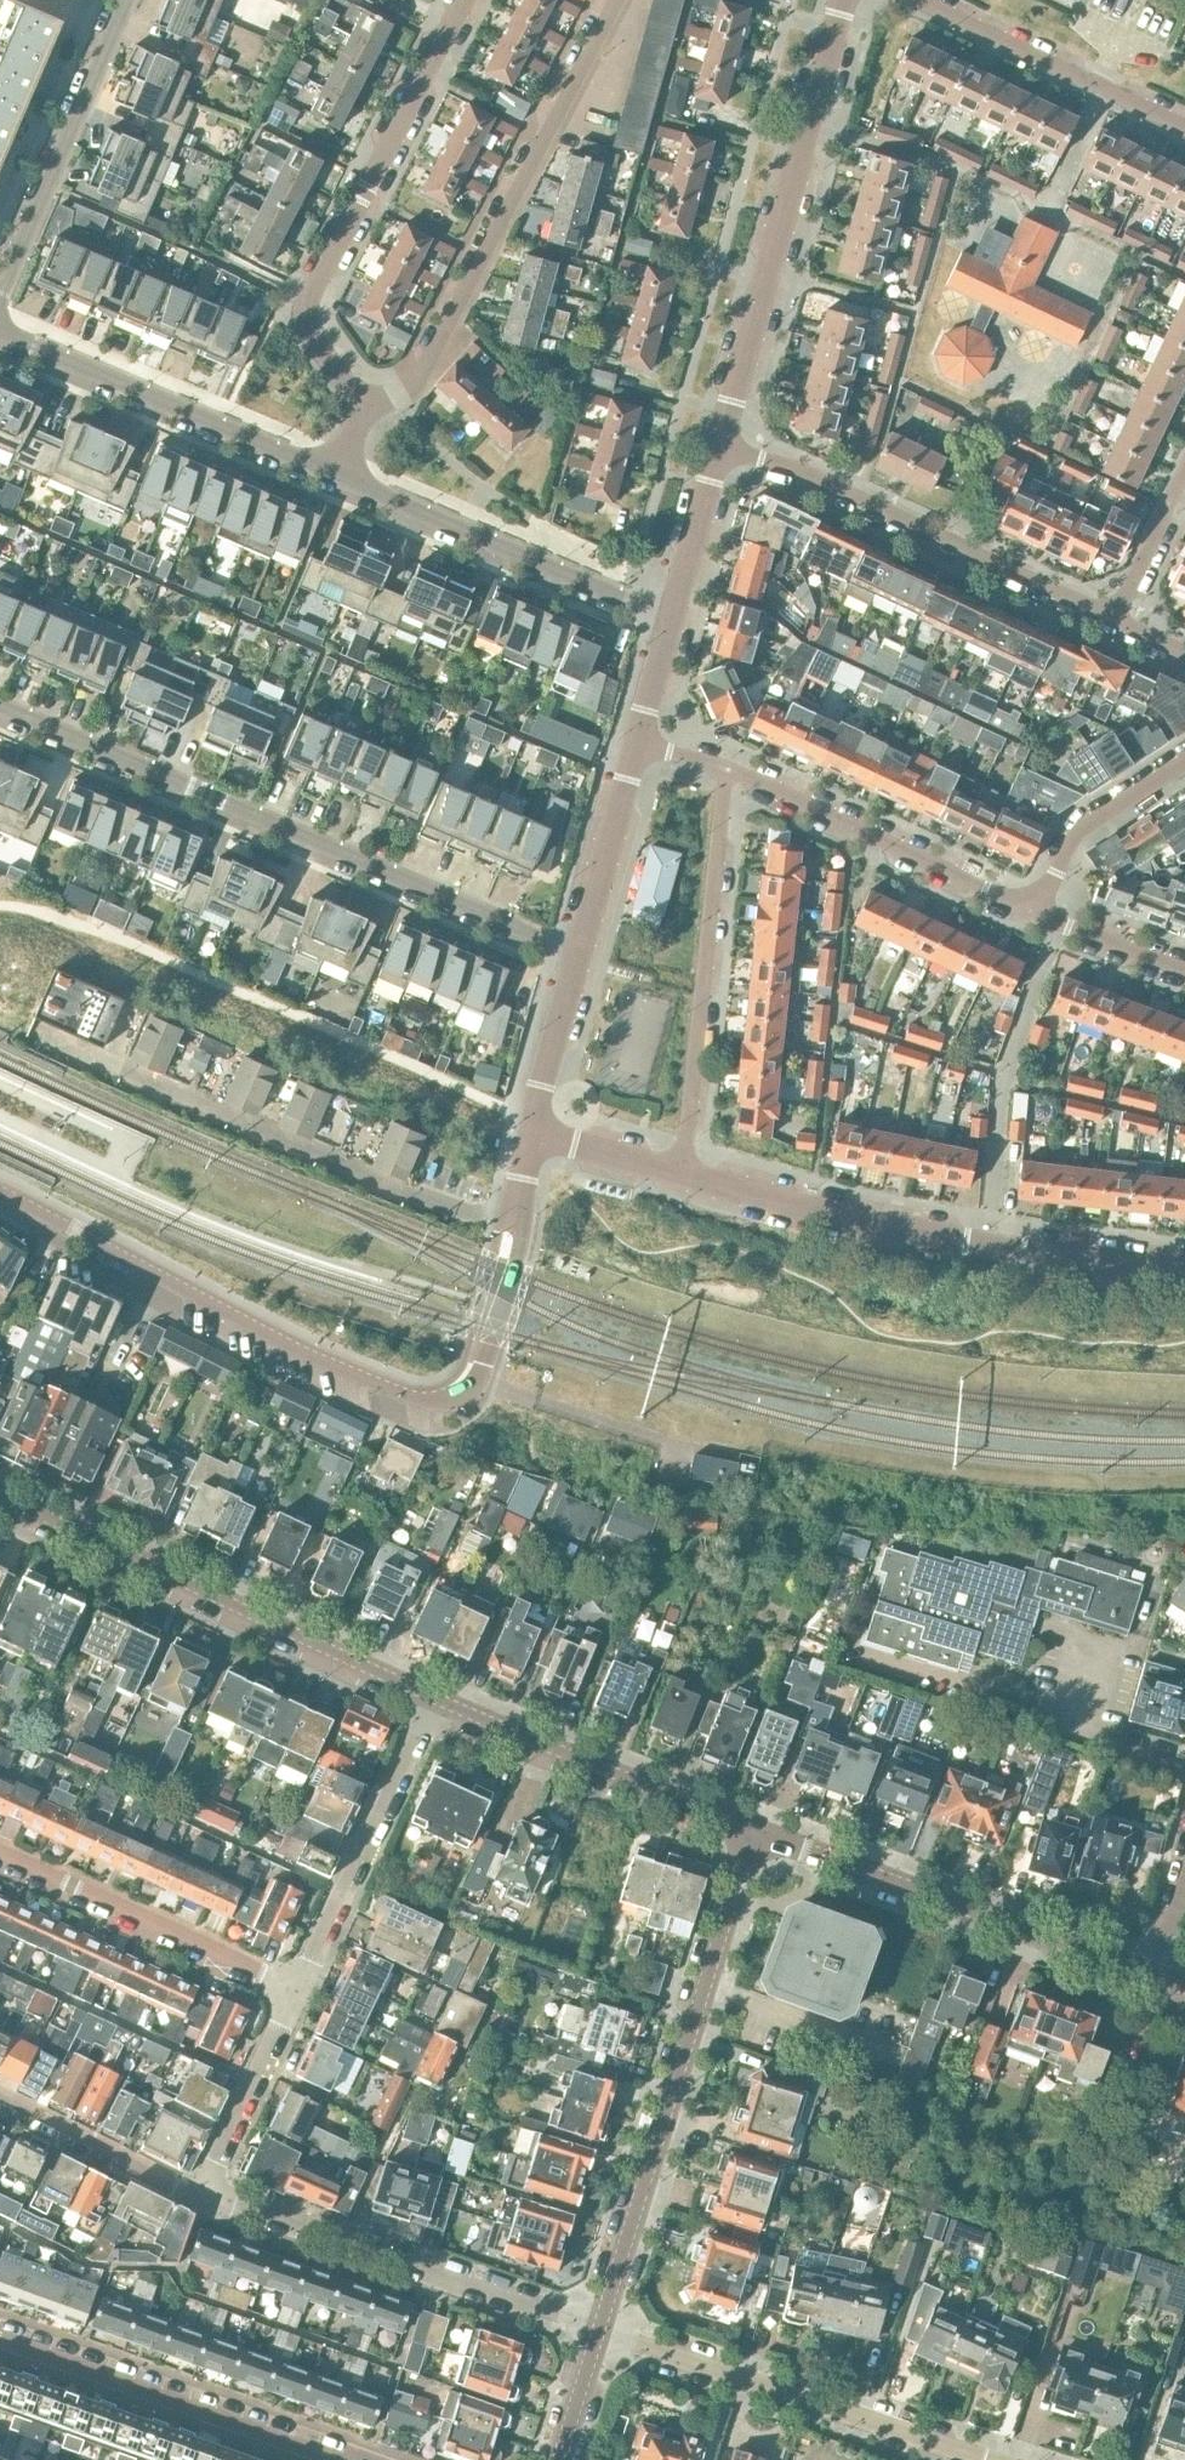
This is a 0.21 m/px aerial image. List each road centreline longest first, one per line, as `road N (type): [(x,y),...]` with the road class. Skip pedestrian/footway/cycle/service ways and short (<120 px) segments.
road 1 (residential): [(0,1200),(333,1377),(423,1408),(456,1404),(477,1379),(523,1226)]
road 2 (residential): [(583,951),(0,713)]
road 3 (residential): [(599,2327),(756,1834)]
road 4 (residential): [(680,1171),(831,1214),(1184,1273)]
road 5 (residential): [(368,402),(405,385),(454,310),(621,0)]
road 6 (residential): [(432,1698),(0,1507)]
road 7 (residential): [(368,402),(312,335),(311,298),(467,0)]
road 8 (residential): [(723,444),(842,0)]
road 9 (residential): [(523,1226),(453,1214),(124,1068)]
road 10 (residential): [(1118,608),(723,444)]
road 11 (residential): [(1155,1977),(756,1834)]
road 12 (residential): [(599,2327),(241,2204),(198,2197)]
road 13 (residential): [(680,1171),(729,765)]
road 14 (residential): [(983,2459),(599,2327)]
road 15 (residential): [(0,2334),(366,2459)]
road 16 (residential): [(336,479),(0,334)]
road 17 (residential): [(667,617),(336,479)]
road 18 (residential): [(756,1834),(432,1698)]
road 19 (residential): [(1037,908),(729,765)]
road 20 (residential): [(297,1988),(0,1853)]
road 21 (residential): [(0,296),(123,0)]
road 22 (residential): [(297,1988),(432,1698)]
road 23 (residential): [(198,2197),(297,1988)]
road 24 (residential): [(198,2197),(0,2096)]
road 25 (residential): [(583,951),(640,738)]
road 26 (residential): [(1037,908),(1073,839),(1184,760)]
road 27 (residential): [(1100,79),(922,0)]
road 28 (residential): [(667,617),(723,444)]
road 29 (residential): [(537,1122),(583,951)]
road 30 (residential): [(1184,971),(1037,908)]
road 31 (residential): [(537,1122),(680,1171)]
road 32 (residential): [(1118,608),(1184,474)]
road 33 (residential): [(558,2459),(599,2327)]
road 34 (residential): [(640,738),(667,617)]

